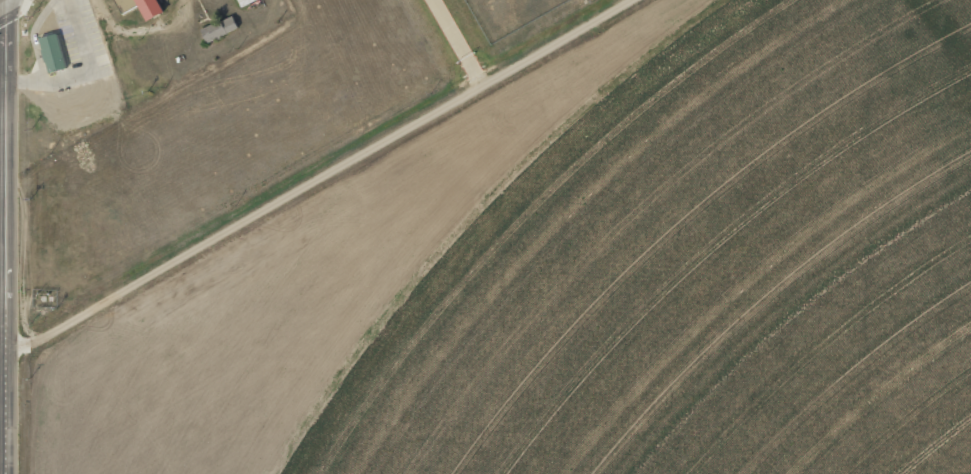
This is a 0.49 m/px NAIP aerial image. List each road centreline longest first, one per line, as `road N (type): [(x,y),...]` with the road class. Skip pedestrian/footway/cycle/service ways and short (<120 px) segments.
road 1 (primary): [(2,473),(0,308)]

